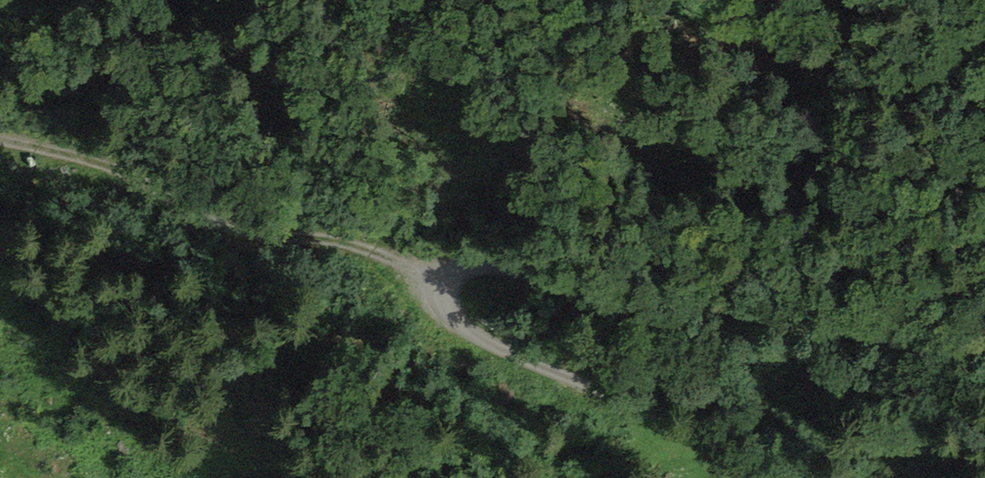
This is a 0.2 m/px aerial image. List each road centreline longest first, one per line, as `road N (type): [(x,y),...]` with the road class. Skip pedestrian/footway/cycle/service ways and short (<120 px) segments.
road 1 (track): [(773,477),(456,326),(427,303),(427,271),(464,255),(564,290),(894,322),(984,345)]
road 2 (track): [(427,284),(340,247),(227,230),(93,161),(0,144)]

